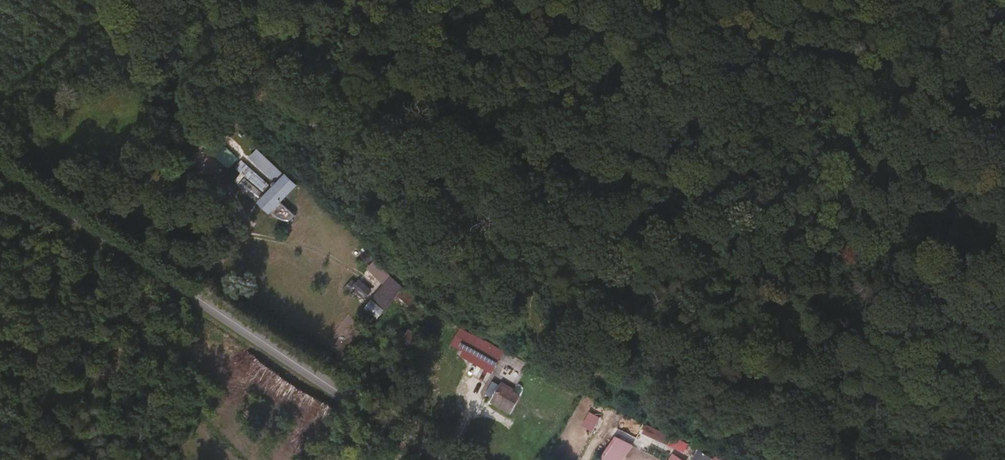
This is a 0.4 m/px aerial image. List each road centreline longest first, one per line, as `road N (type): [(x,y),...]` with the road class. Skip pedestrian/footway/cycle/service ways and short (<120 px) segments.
road 1 (tertiary): [(0,170),(436,459)]

